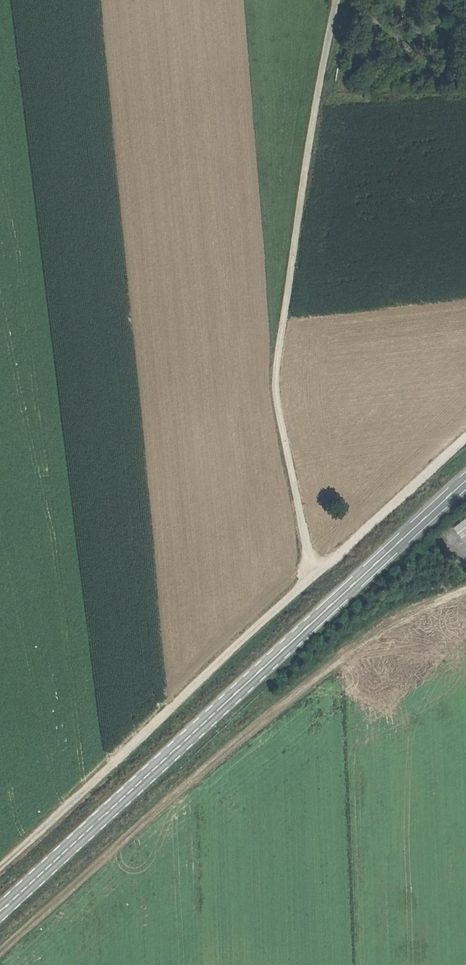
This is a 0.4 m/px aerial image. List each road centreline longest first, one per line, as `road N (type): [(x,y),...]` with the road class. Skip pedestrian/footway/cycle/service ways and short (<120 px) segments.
road 1 (tertiary): [(0,909),(465,480)]
road 2 (track): [(465,589),(345,658),(230,744),(0,955)]
road 3 (track): [(313,576),(275,376),(339,0)]
road 4 (track): [(313,576),(0,870)]
road 5 (track): [(465,436),(313,576)]

